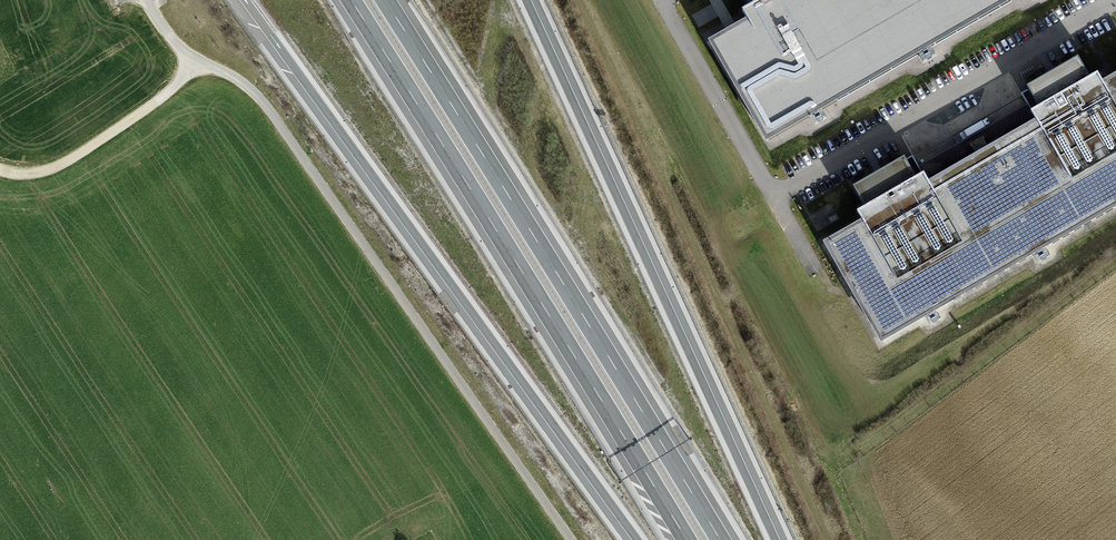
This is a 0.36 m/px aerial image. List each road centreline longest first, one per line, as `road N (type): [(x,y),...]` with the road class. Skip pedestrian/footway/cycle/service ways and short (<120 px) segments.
road 1 (motorway): [(246,0),(637,539)]
road 2 (motorway): [(722,539),(386,0)]
road 3 (motorway): [(352,0),(688,539)]
road 4 (motorway): [(775,539),(526,0)]
road 5 (residential): [(1115,2),(872,141)]
road 6 (track): [(0,163),(34,168),(67,156),(147,108),(193,57)]

